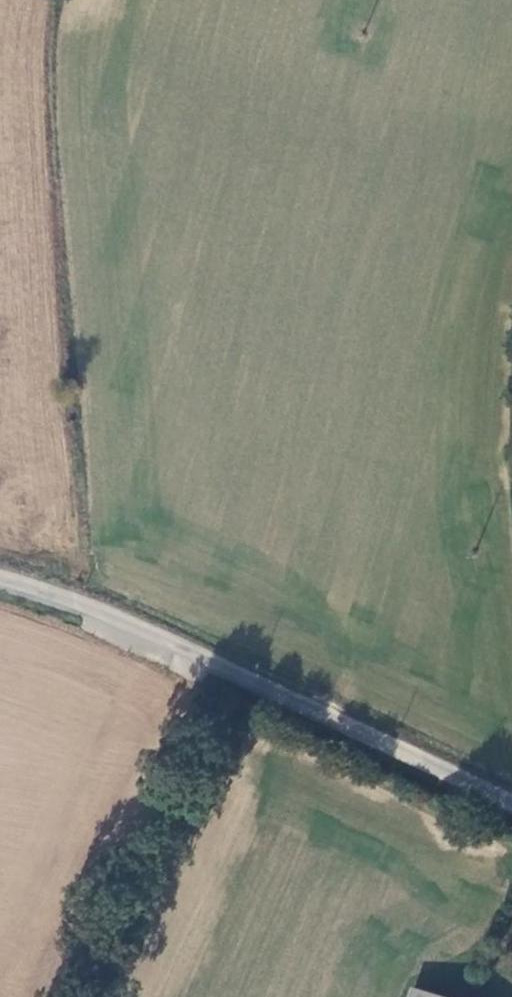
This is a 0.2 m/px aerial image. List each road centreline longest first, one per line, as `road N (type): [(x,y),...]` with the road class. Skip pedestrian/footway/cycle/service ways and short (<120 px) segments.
road 1 (unclassified): [(0,579),(147,632),(511,803)]

